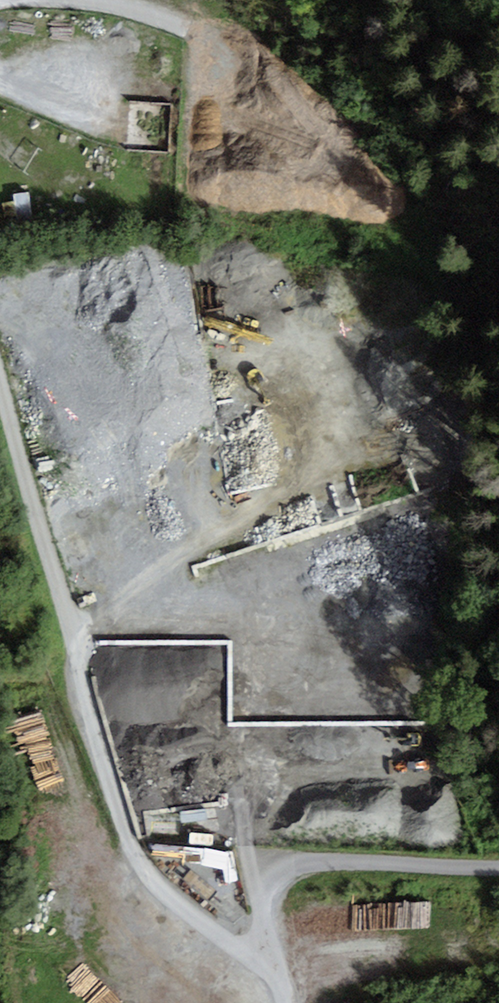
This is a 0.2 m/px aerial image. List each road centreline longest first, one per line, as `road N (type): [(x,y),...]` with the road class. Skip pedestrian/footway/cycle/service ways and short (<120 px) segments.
road 1 (residential): [(0,377),(79,638),(77,703),(128,847),(162,895),(235,944)]
road 2 (residential): [(235,944),(257,891),(275,871),(353,860),(498,868)]
road 3 (track): [(86,0),(136,8),(228,48)]

